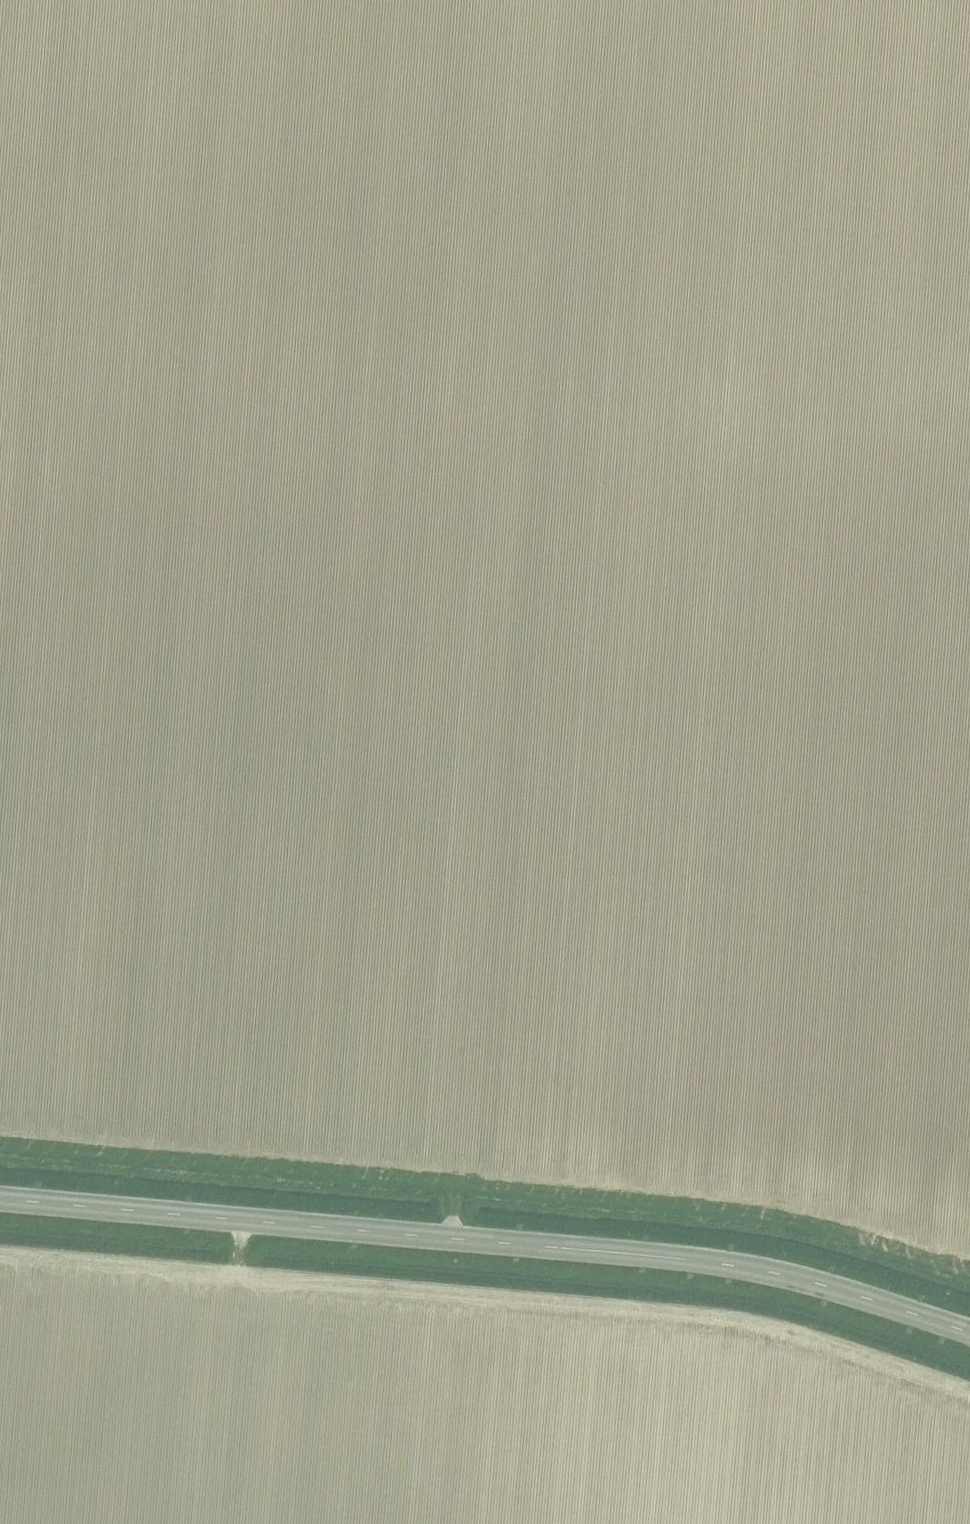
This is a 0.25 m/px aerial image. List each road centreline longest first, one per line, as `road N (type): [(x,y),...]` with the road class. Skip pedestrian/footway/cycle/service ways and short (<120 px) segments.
road 1 (secondary): [(969,1332),(808,1281),(688,1259),(0,1198)]

